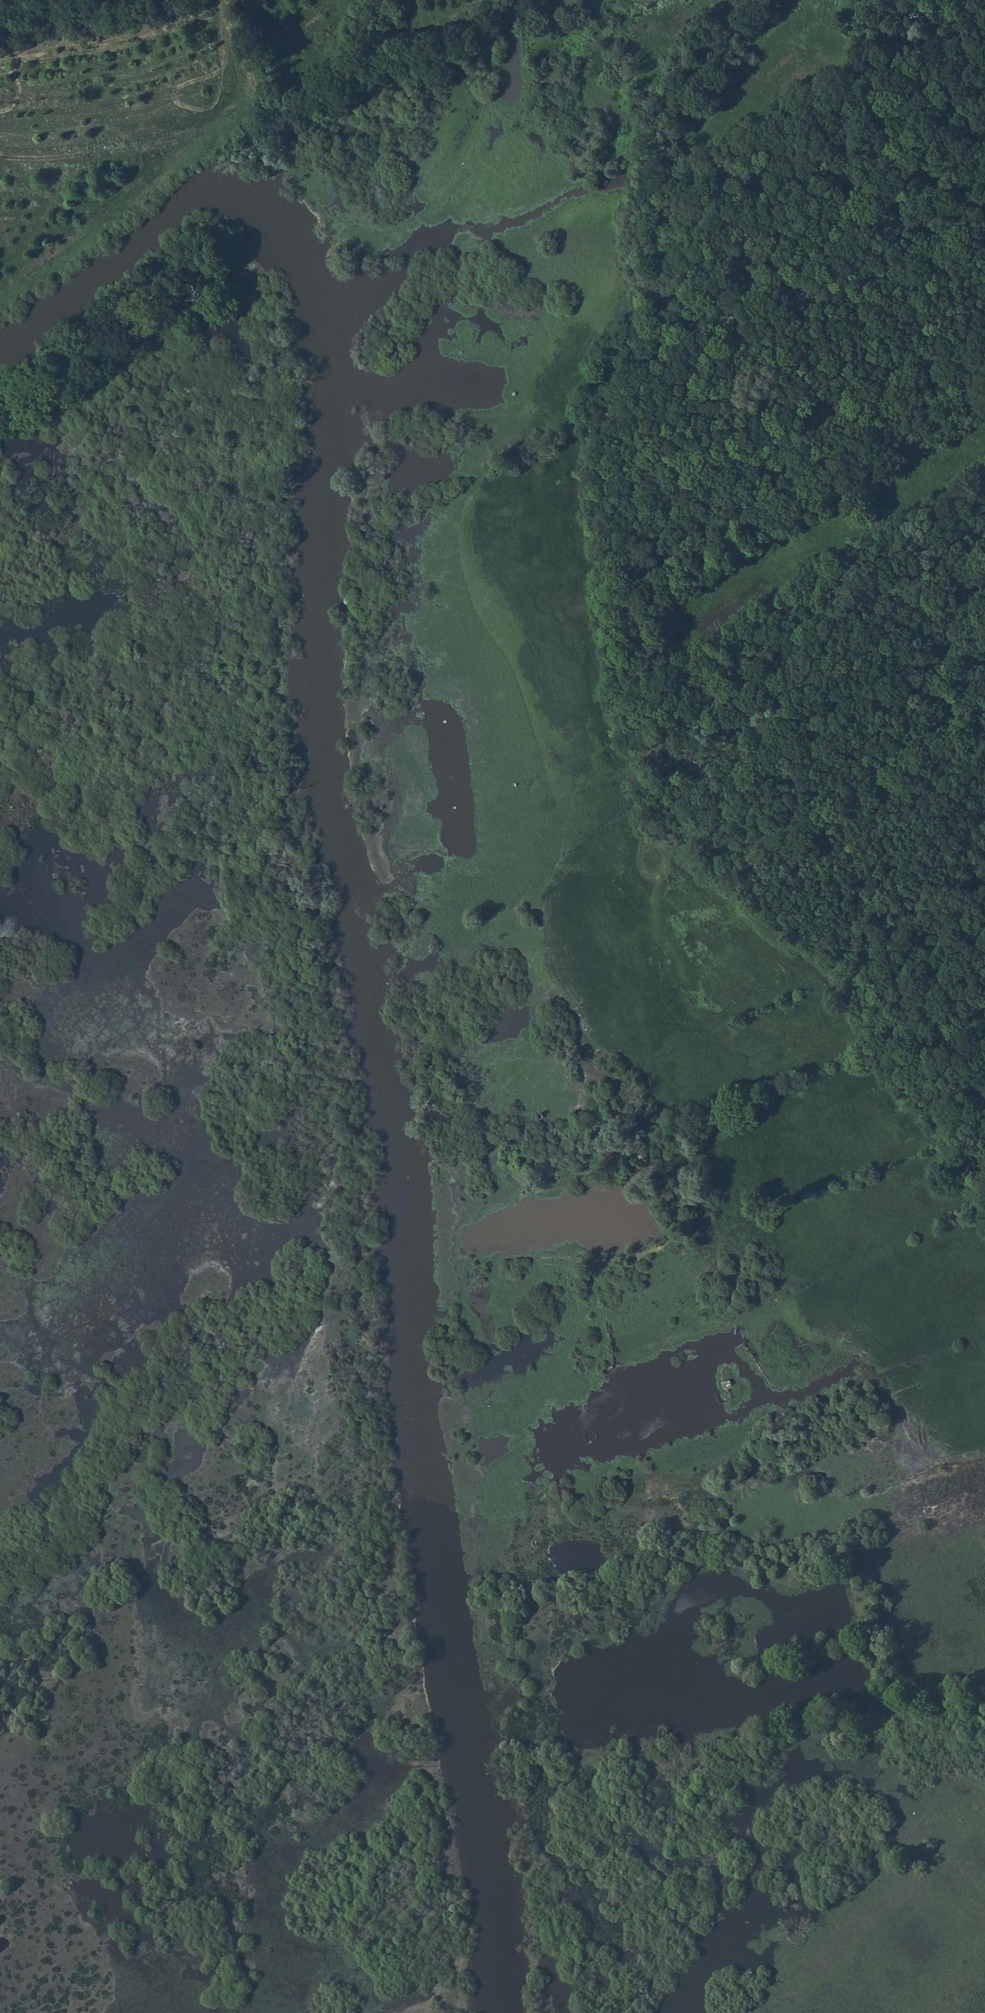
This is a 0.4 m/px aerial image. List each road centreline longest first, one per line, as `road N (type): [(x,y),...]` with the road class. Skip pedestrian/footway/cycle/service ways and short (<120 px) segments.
road 1 (track): [(984,548),(646,752)]
road 2 (track): [(0,45),(116,35),(193,0)]

